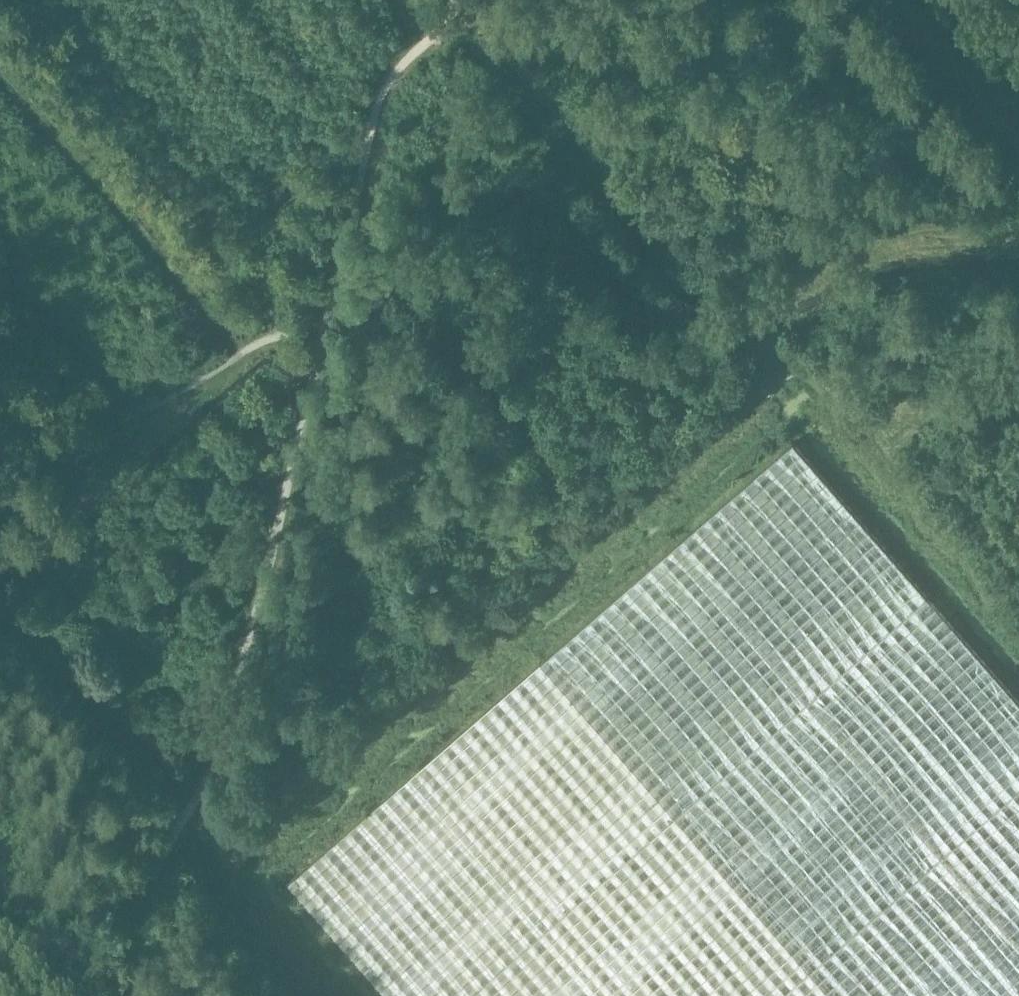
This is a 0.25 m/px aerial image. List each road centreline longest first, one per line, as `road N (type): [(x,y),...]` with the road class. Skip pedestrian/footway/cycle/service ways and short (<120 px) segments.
road 1 (residential): [(1018,928),(990,889),(841,775),(780,702),(727,694),(694,701),(611,742),(547,788),(521,820),(513,850),(517,881),(611,995)]

